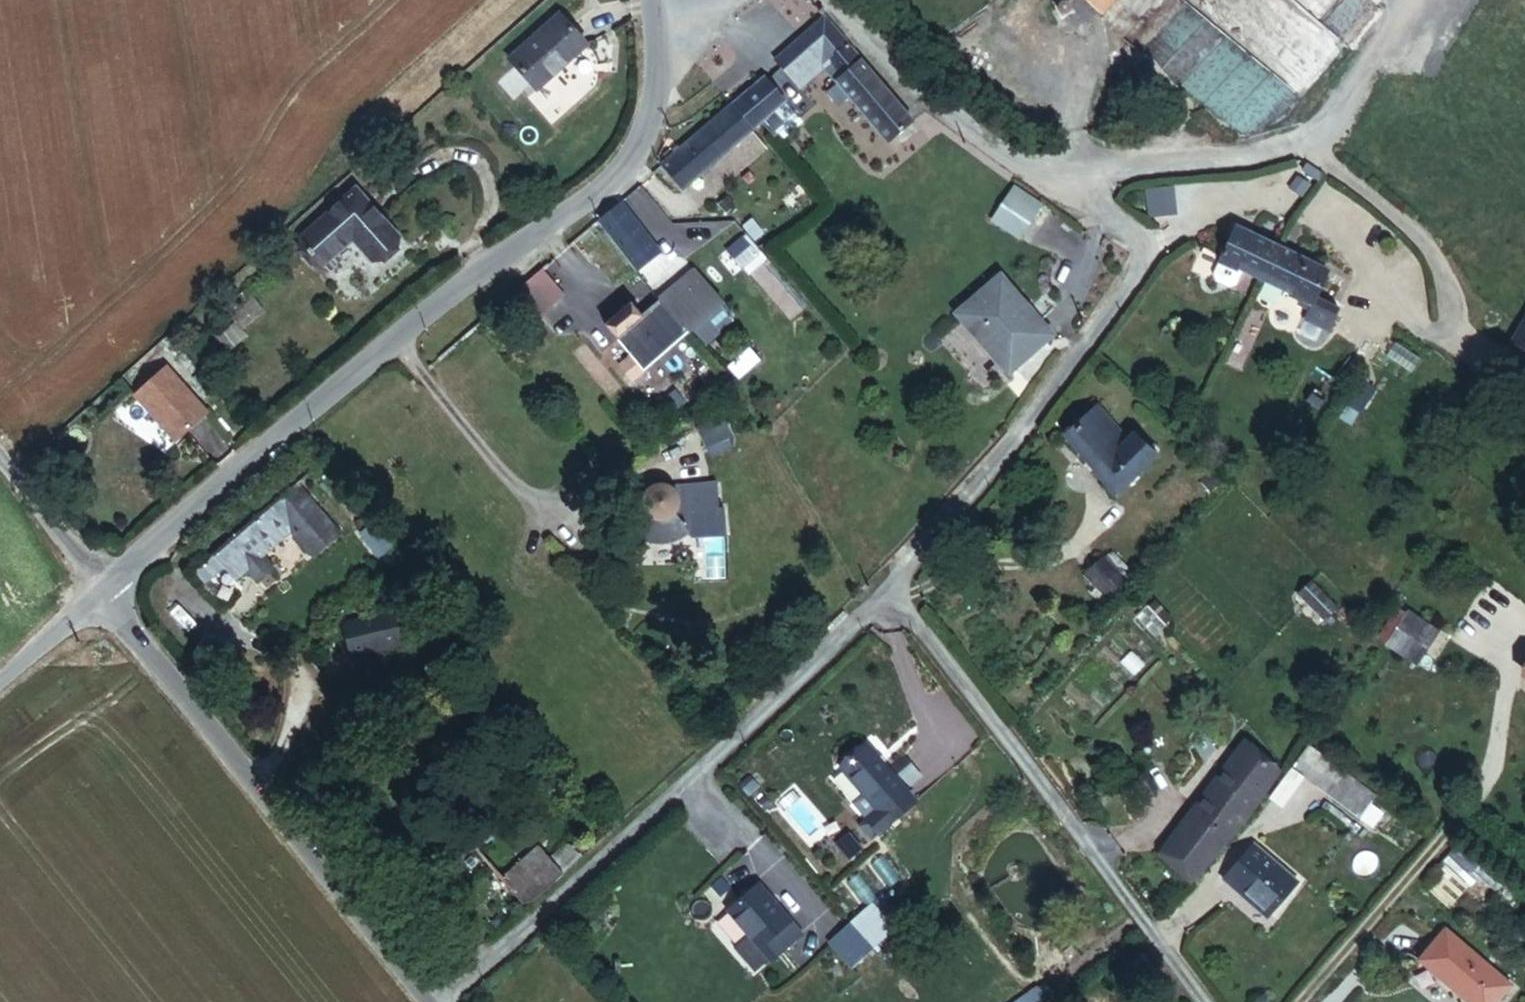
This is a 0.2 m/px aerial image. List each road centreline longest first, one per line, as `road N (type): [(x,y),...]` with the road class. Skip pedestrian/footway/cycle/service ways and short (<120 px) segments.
road 1 (unclassified): [(886,590),(1140,278),(1145,248),(1130,226),(910,84),(828,0)]
road 2 (unclassified): [(440,1001),(886,590)]
road 3 (unclassified): [(886,590),(1212,1001)]
road 4 (unclassified): [(428,1001),(104,590)]
road 5 (unclassified): [(402,333),(630,163),(650,131),(658,82),(654,16)]
road 6 (unclassified): [(104,590),(402,333)]
road 7 (residential): [(402,333),(556,518)]
road 8 (unclassified): [(104,590),(0,456)]
road 9 (unclassified): [(0,679),(104,590)]

